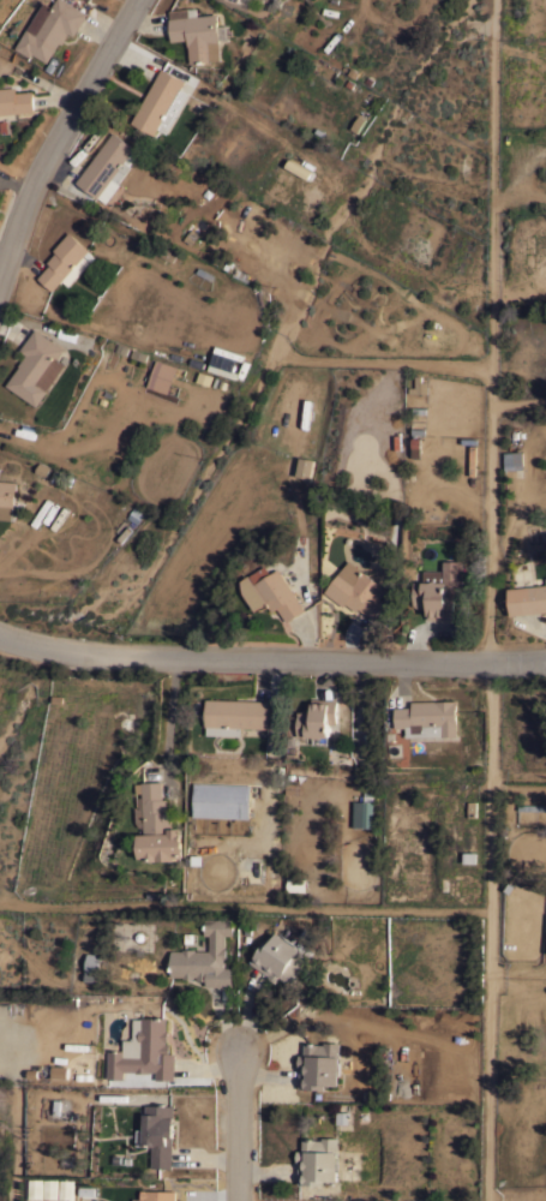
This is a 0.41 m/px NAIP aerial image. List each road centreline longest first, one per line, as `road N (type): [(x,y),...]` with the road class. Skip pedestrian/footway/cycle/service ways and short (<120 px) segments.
road 1 (track): [(488,663),(493,0)]
road 2 (residential): [(545,662),(139,658),(0,638)]
road 3 (track): [(486,1200),(488,663)]
road 4 (residential): [(134,0),(52,132),(0,267)]
road 5 (residential): [(232,1200),(230,1056)]

